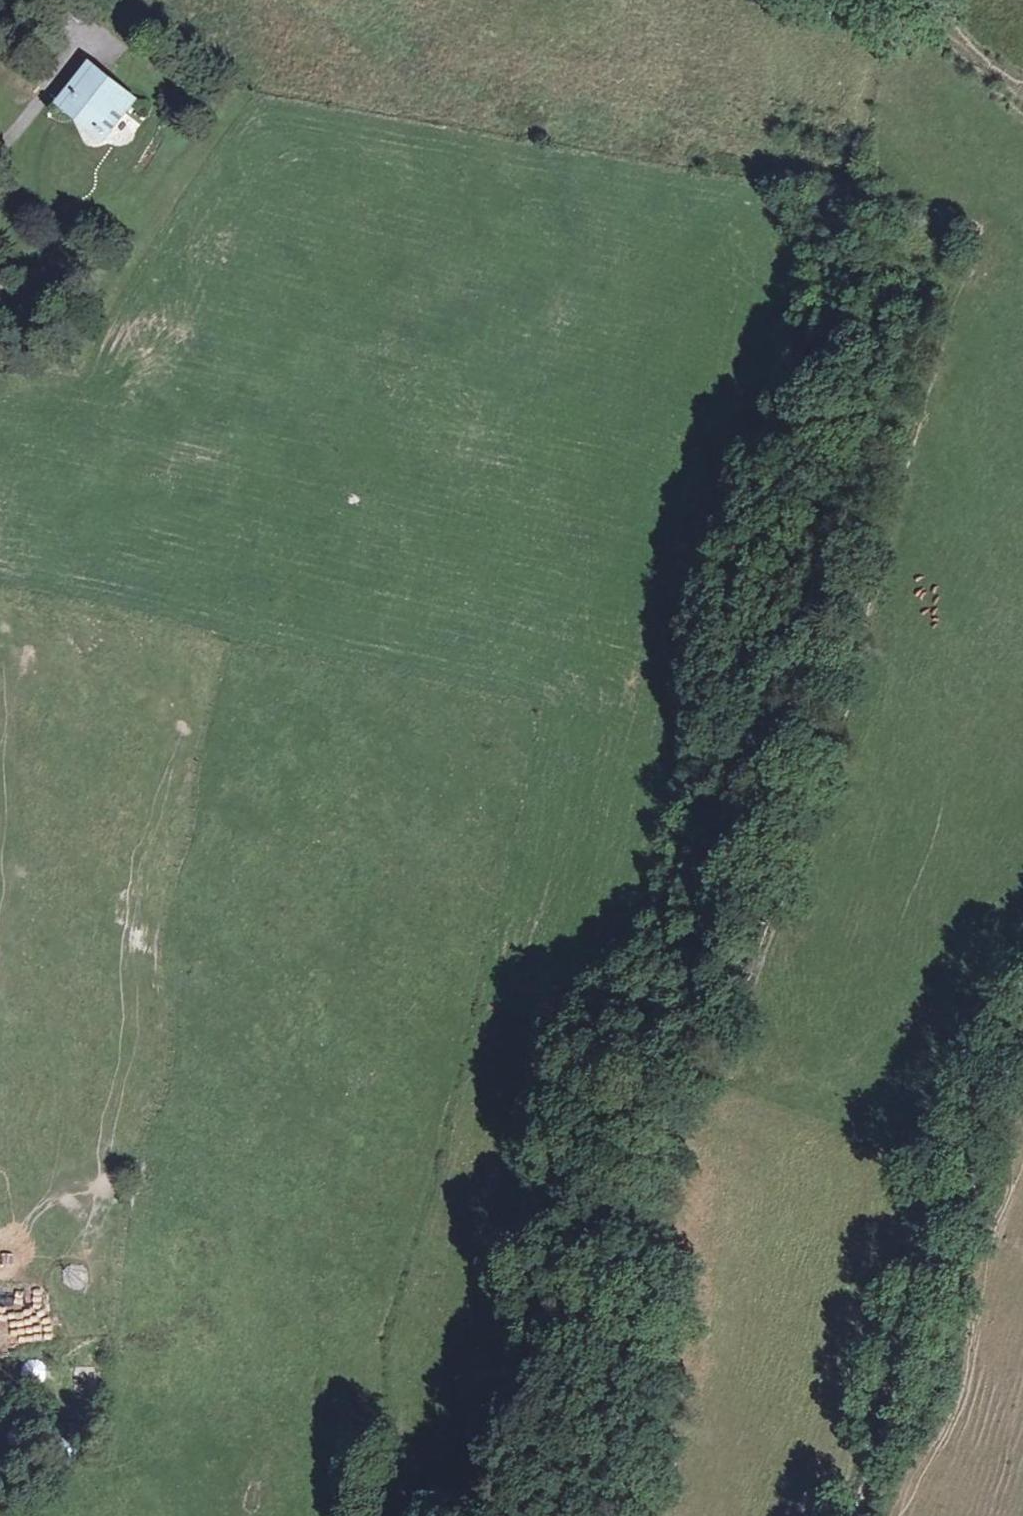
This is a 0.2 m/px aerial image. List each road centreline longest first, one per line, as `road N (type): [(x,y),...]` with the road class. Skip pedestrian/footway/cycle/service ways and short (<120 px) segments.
road 1 (track): [(1022,1090),(981,1190),(933,1349),(863,1515)]

